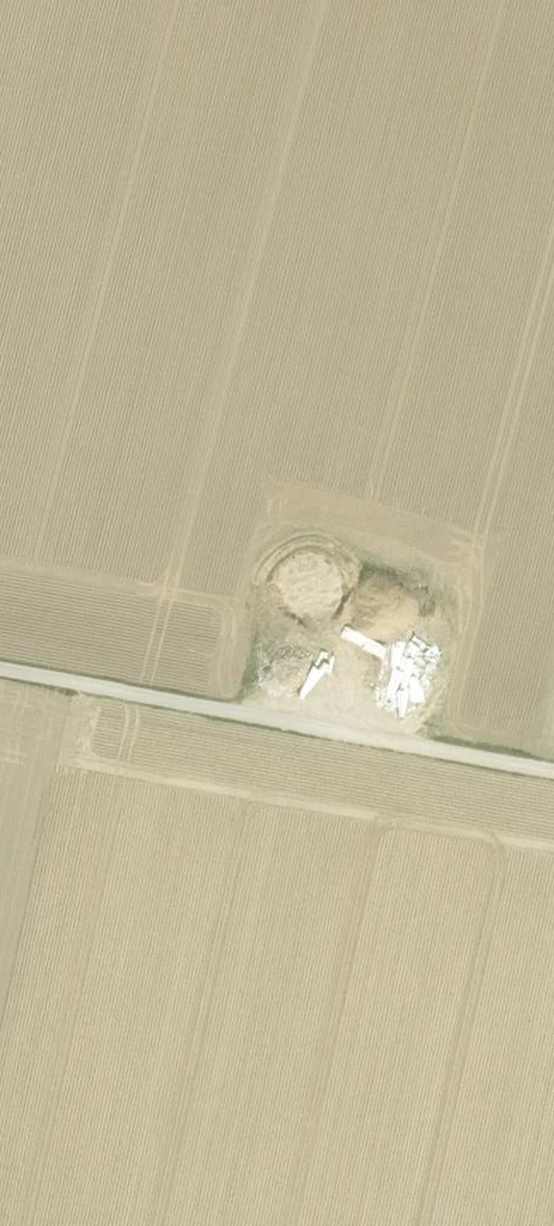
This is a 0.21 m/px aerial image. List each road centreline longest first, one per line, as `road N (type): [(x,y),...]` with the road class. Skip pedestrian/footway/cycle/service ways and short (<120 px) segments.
road 1 (unclassified): [(553,771),(0,678)]

